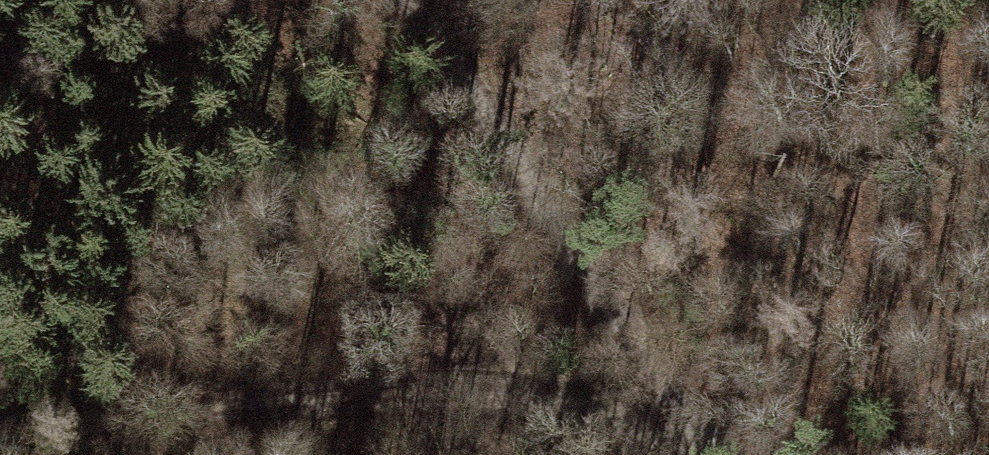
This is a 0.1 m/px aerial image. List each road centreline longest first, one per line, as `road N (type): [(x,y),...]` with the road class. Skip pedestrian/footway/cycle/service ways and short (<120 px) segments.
road 1 (track): [(0,429),(138,415),(547,403),(721,454)]
road 2 (track): [(398,0),(721,454)]

